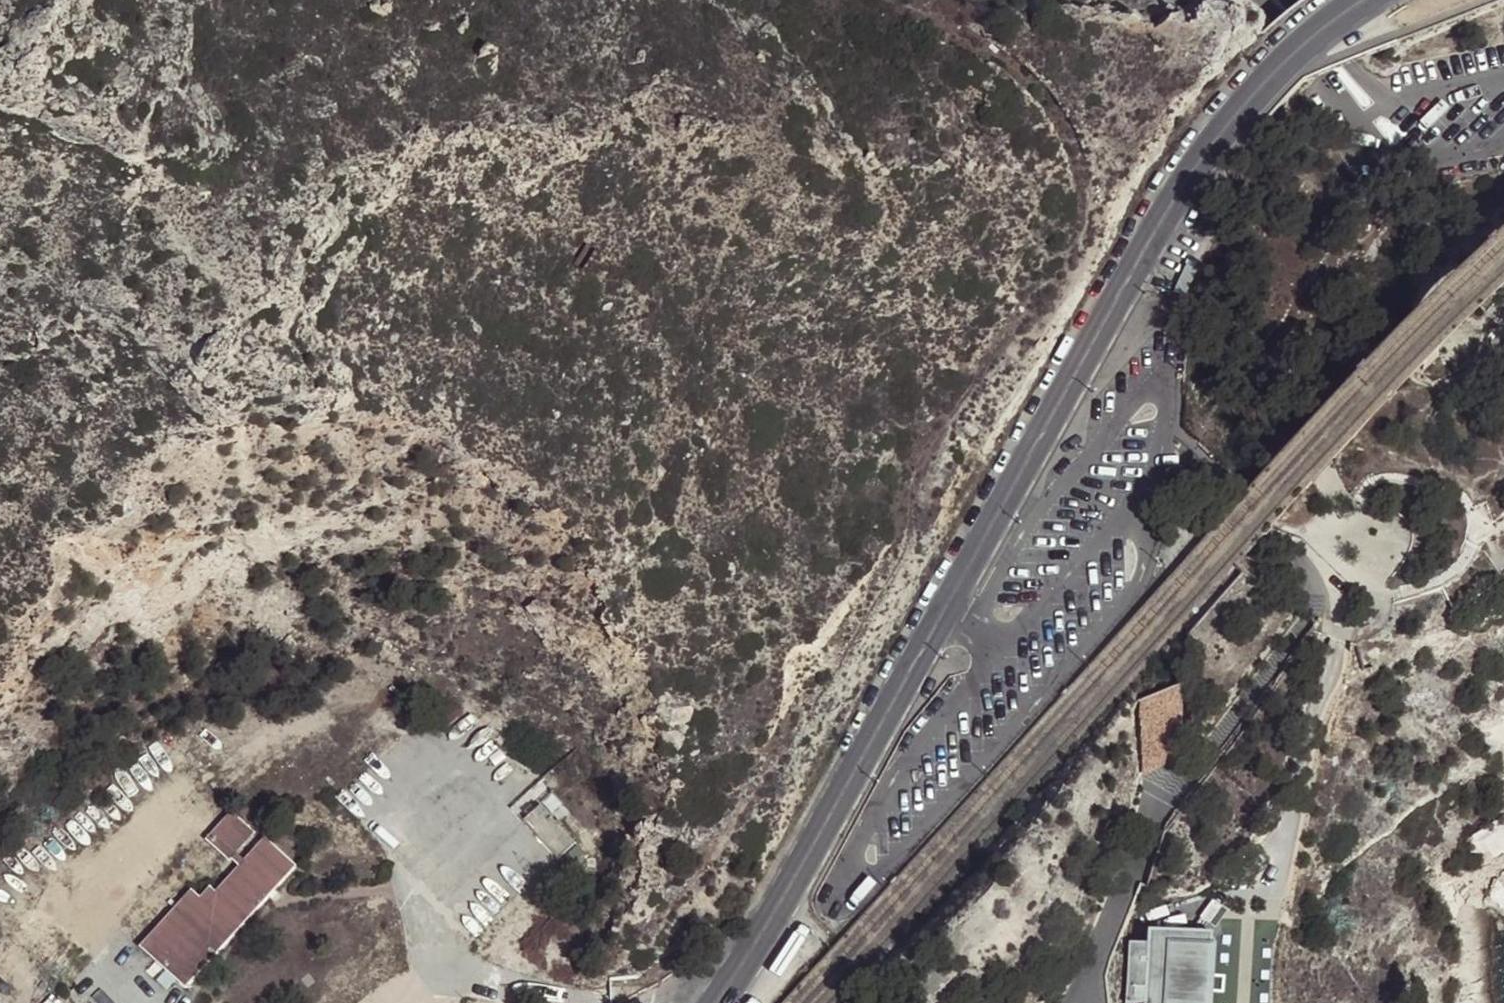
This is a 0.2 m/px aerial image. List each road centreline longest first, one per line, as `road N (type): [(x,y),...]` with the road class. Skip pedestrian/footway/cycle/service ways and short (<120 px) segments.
road 1 (primary): [(717,1002),(783,901),(1185,181),(1247,100),(1362,0)]

